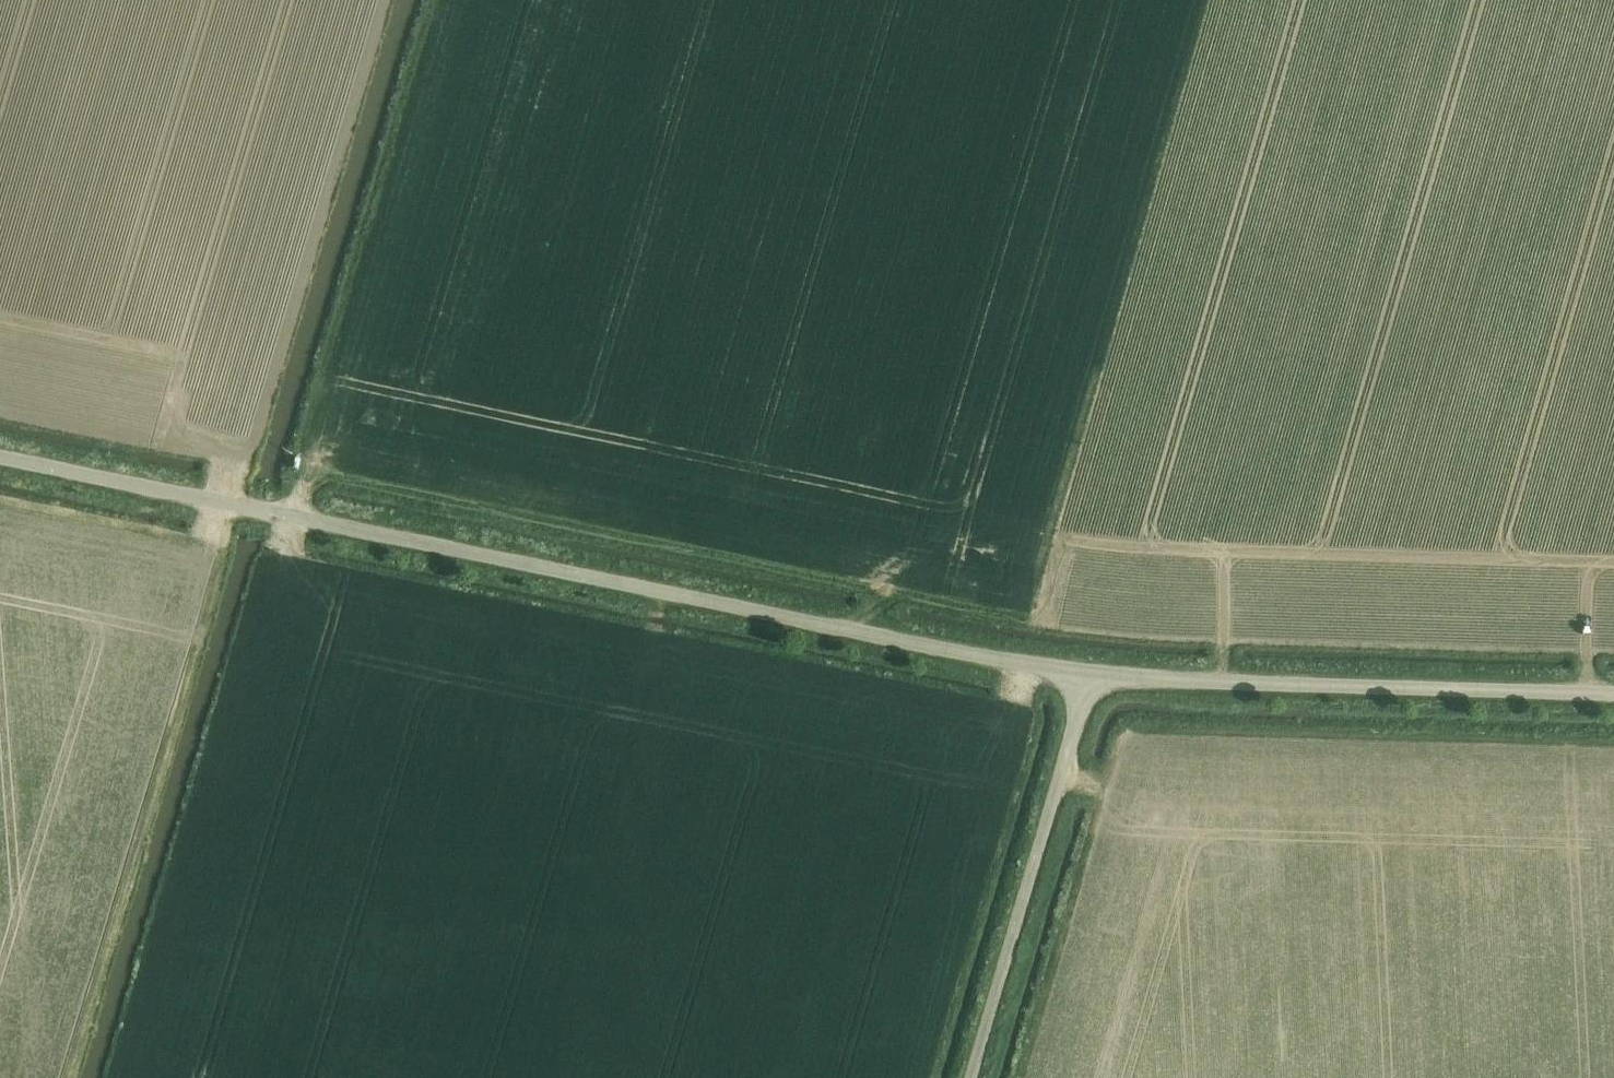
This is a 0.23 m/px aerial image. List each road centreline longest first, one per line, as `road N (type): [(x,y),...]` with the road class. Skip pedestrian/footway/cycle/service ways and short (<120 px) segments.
road 1 (unclassified): [(1088,682),(0,461)]
road 2 (unclassified): [(1613,699),(1088,682)]
road 3 (unclassified): [(970,1077),(1088,682)]

